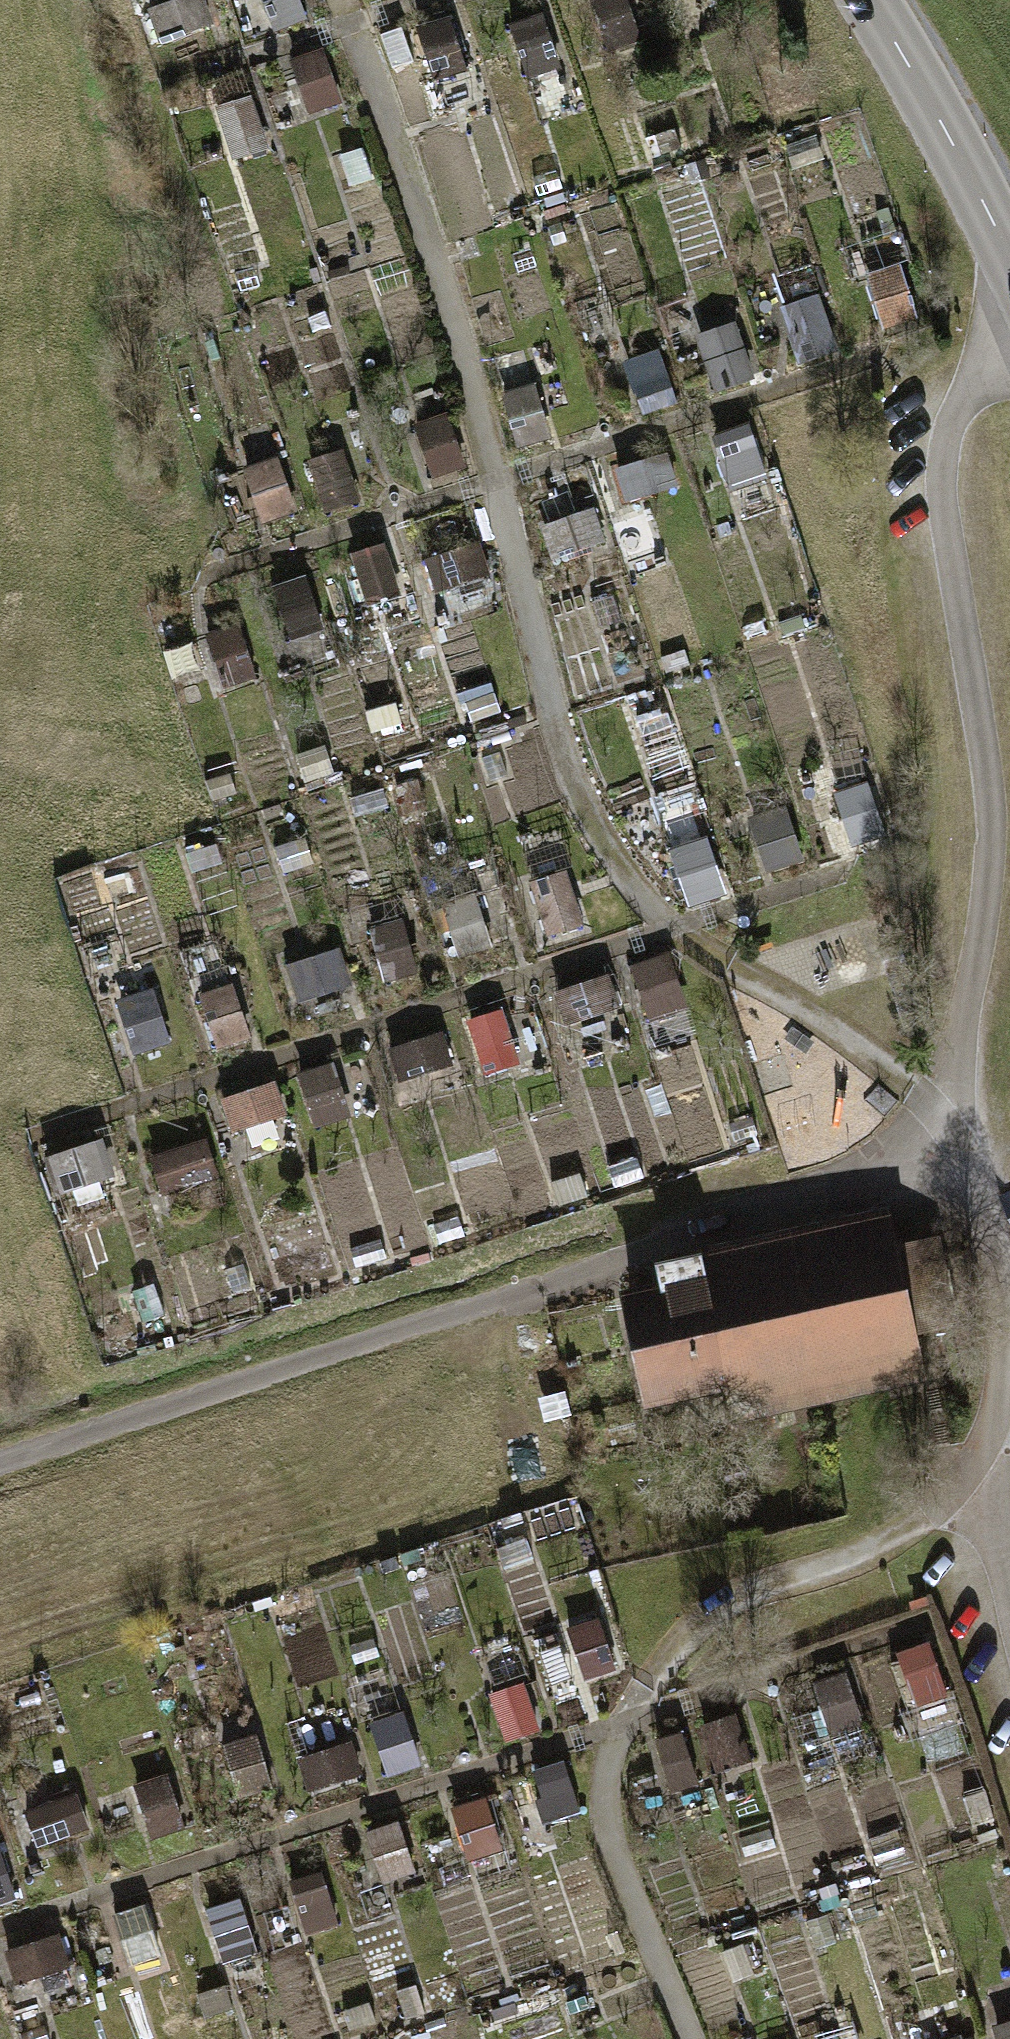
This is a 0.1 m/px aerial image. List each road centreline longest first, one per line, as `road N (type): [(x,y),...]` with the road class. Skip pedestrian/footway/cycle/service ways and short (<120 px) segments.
road 1 (track): [(962,1116),(669,924),(606,854),(551,712),(493,475),(345,0)]
road 2 (track): [(0,1459),(653,1244),(963,1161)]
road 3 (track): [(968,1468),(927,1515),(861,1558),(720,1608),(679,1644),(623,1723),(605,1801),(611,1841),(685,2038)]
road 4 (secondary): [(866,0),(1009,264)]

